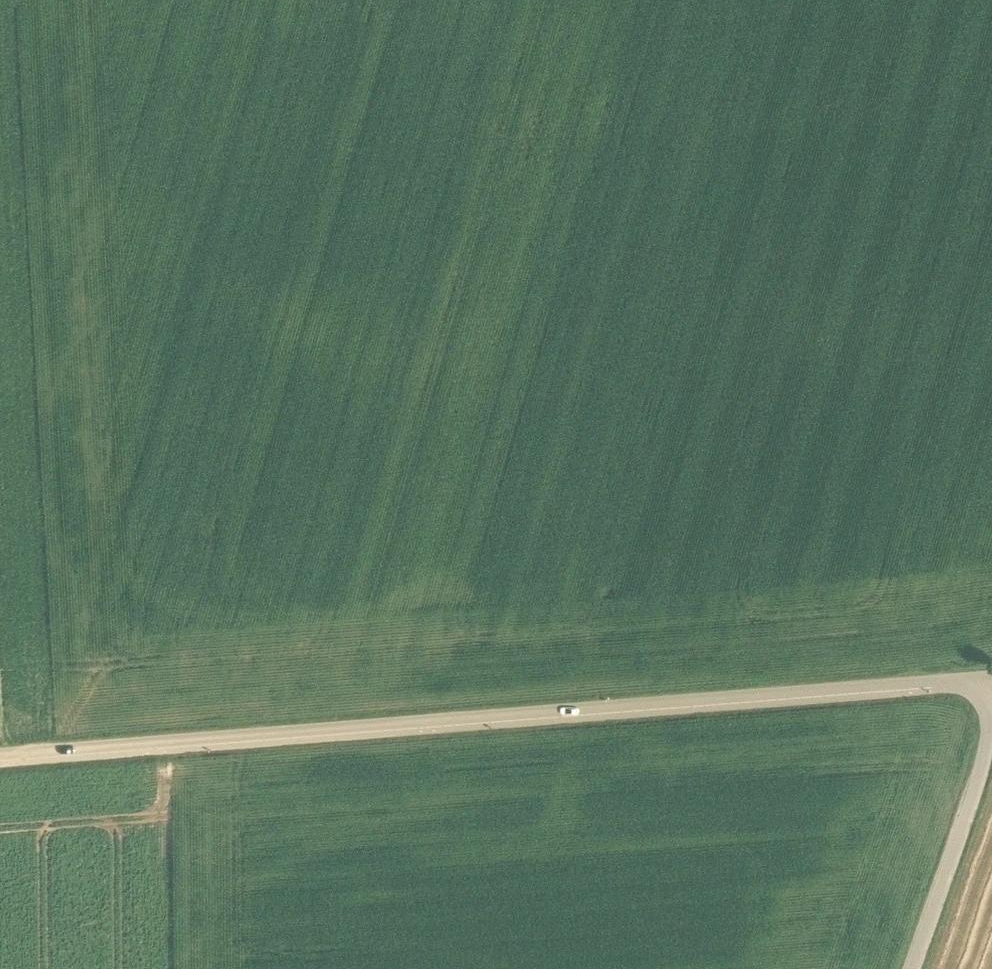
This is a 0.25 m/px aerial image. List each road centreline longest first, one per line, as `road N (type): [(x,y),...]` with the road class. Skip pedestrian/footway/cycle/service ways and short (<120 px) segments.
road 1 (unclassified): [(0,757),(991,681)]
road 2 (track): [(911,968),(977,779),(991,703)]

